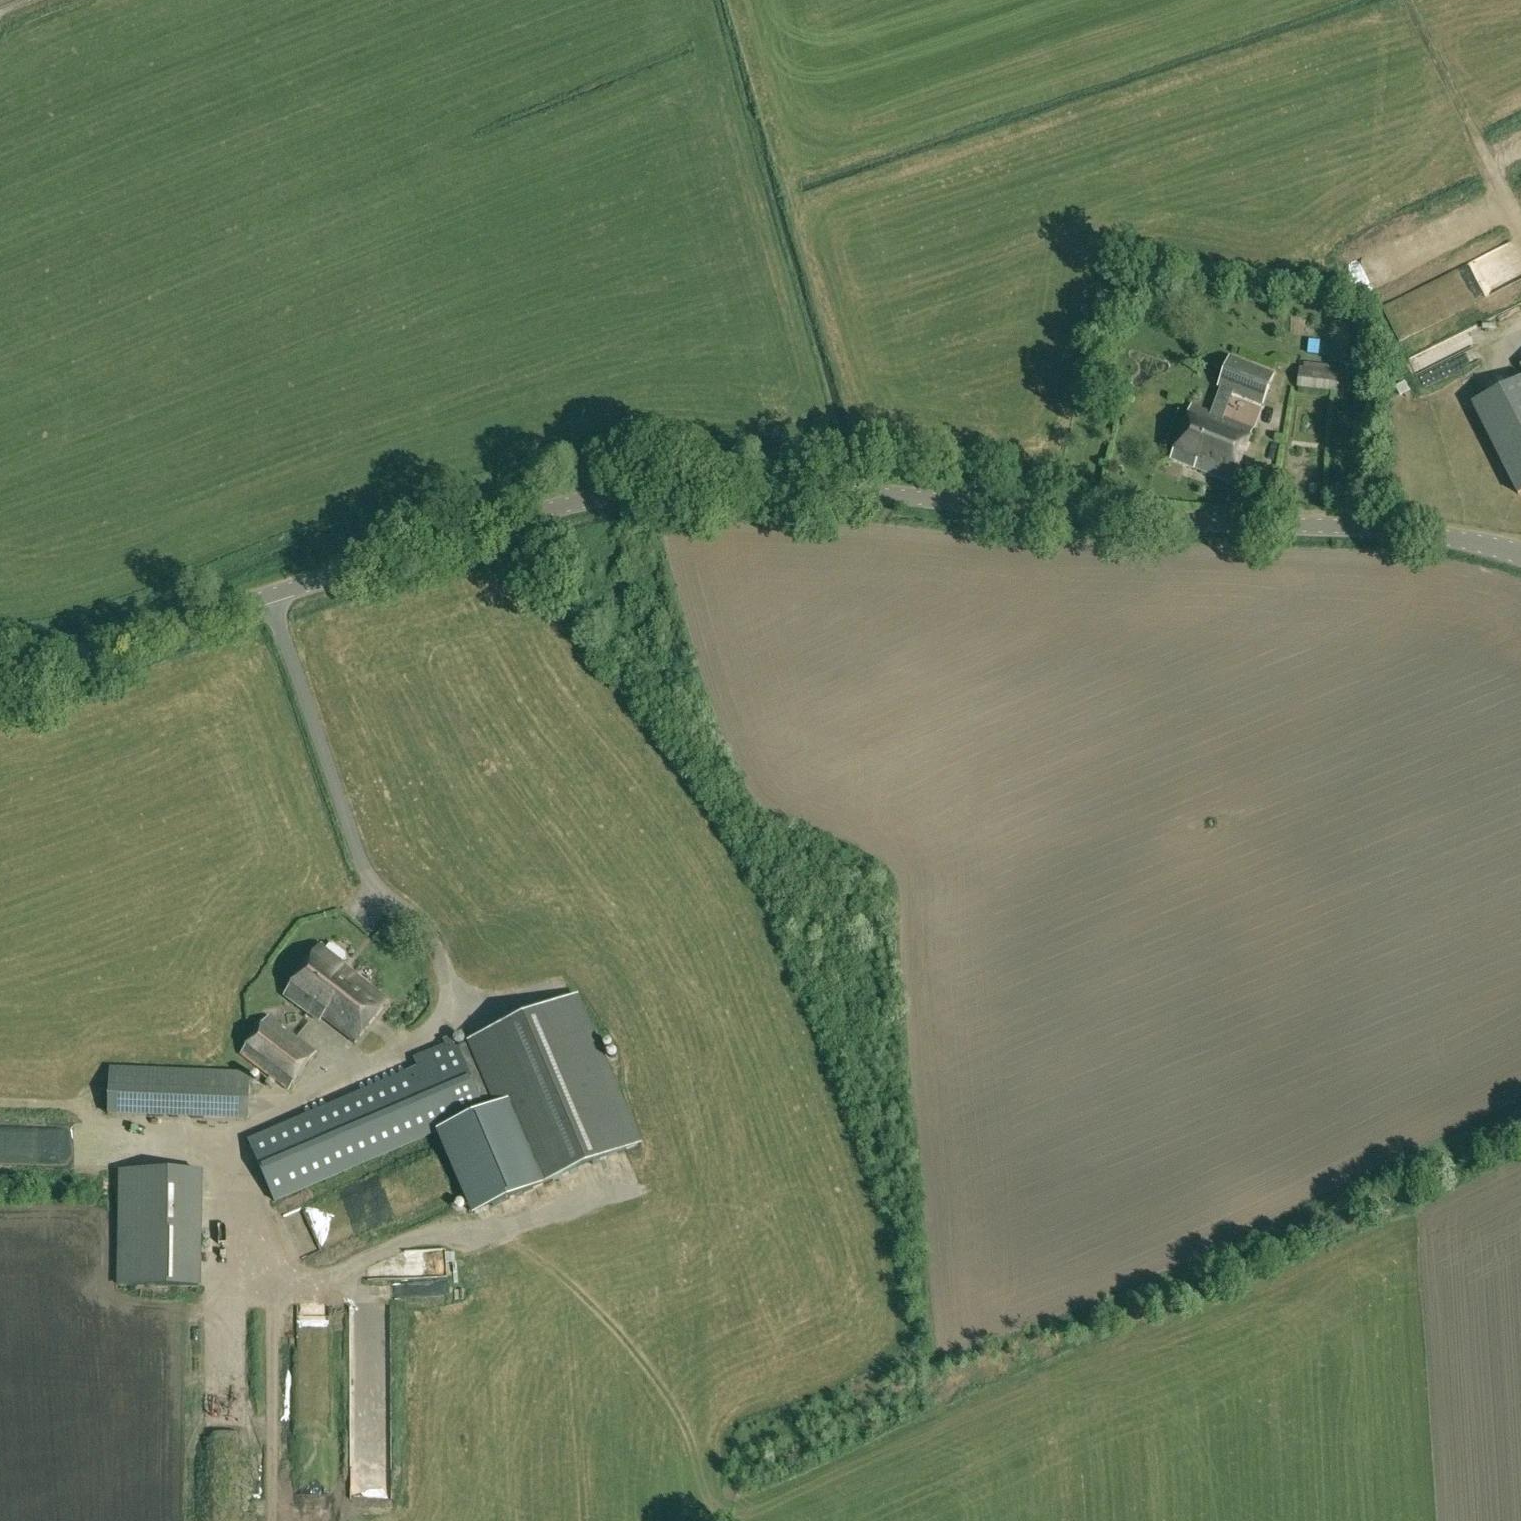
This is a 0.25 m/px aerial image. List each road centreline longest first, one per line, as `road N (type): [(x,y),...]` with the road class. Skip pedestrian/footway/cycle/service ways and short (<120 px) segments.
road 1 (tertiary): [(0,686),(443,535),(628,488),(736,486),(1371,530),(1520,555)]

